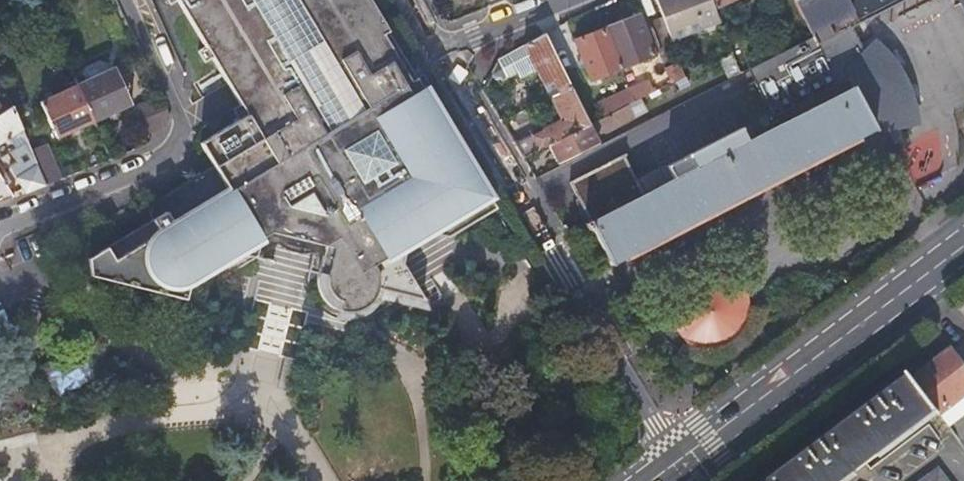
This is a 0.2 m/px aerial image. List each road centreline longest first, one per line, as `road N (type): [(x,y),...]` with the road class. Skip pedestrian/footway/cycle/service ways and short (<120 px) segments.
road 1 (residential): [(680,460),(438,60)]
road 2 (residential): [(0,228),(173,156),(182,133),(178,117),(127,0)]
road 3 (secondary): [(680,460),(963,246)]
road 4 (residential): [(438,60),(566,0)]

